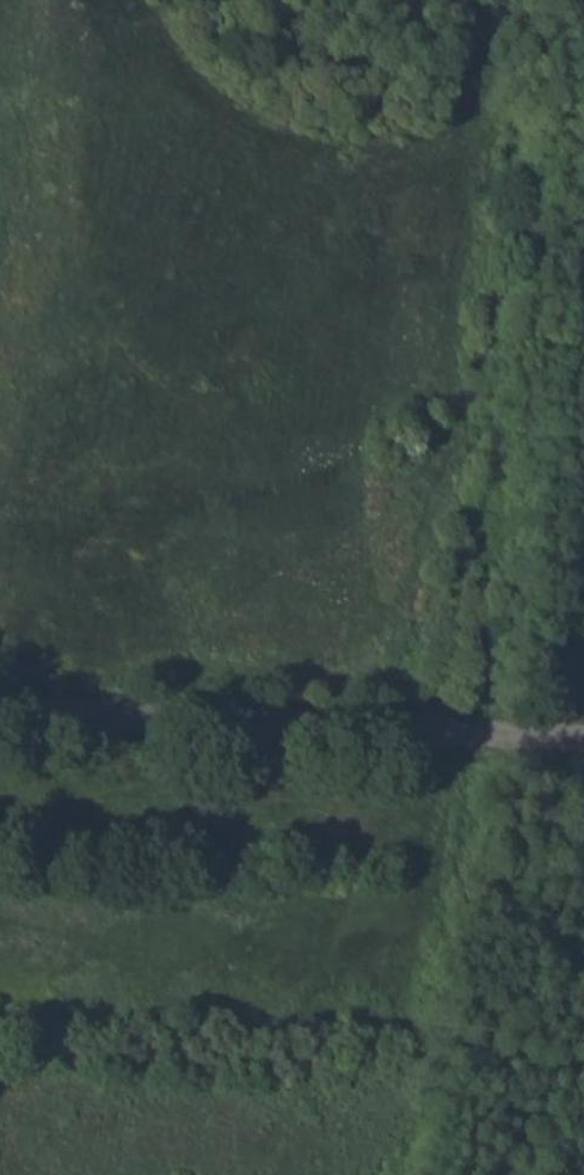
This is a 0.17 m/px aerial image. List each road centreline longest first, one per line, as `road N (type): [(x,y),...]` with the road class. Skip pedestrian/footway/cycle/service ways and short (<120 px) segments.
road 1 (tertiary): [(0,708),(583,736)]

